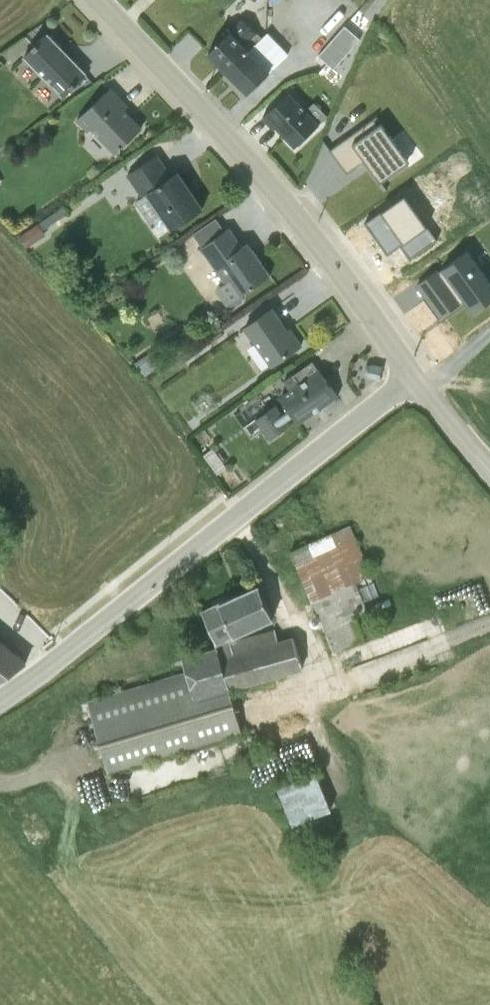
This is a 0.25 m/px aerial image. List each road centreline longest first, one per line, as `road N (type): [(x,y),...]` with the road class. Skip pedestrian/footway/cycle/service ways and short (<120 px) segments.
road 1 (tertiary): [(0,698),(413,375)]
road 2 (tertiary): [(413,375),(271,181),(100,0)]

